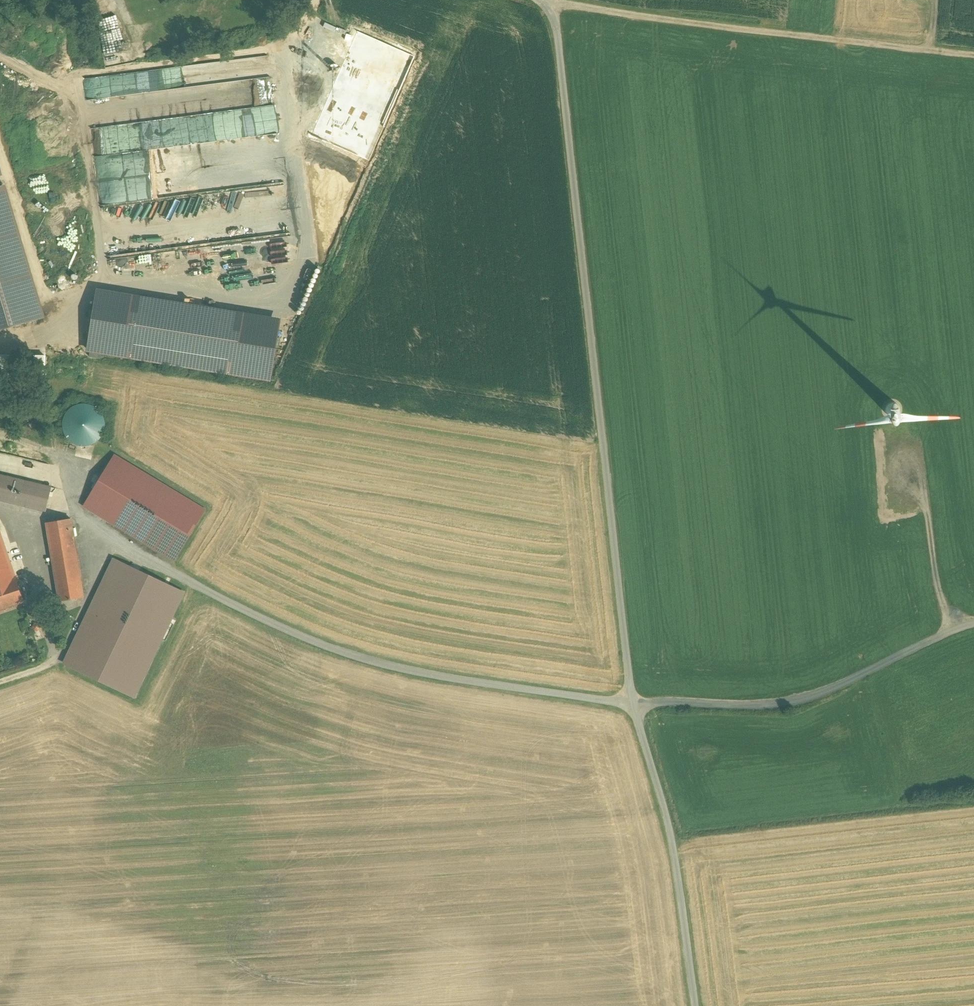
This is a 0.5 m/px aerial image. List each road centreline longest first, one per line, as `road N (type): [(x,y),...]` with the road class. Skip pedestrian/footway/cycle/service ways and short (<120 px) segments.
road 1 (unclassified): [(695,1005),(676,869),(636,704),(551,4),(538,0)]
road 2 (track): [(538,0),(926,49),(929,0)]
road 3 (track): [(636,704),(775,704),(826,692),(973,626)]
road 4 (track): [(956,630),(920,470),(896,414)]

